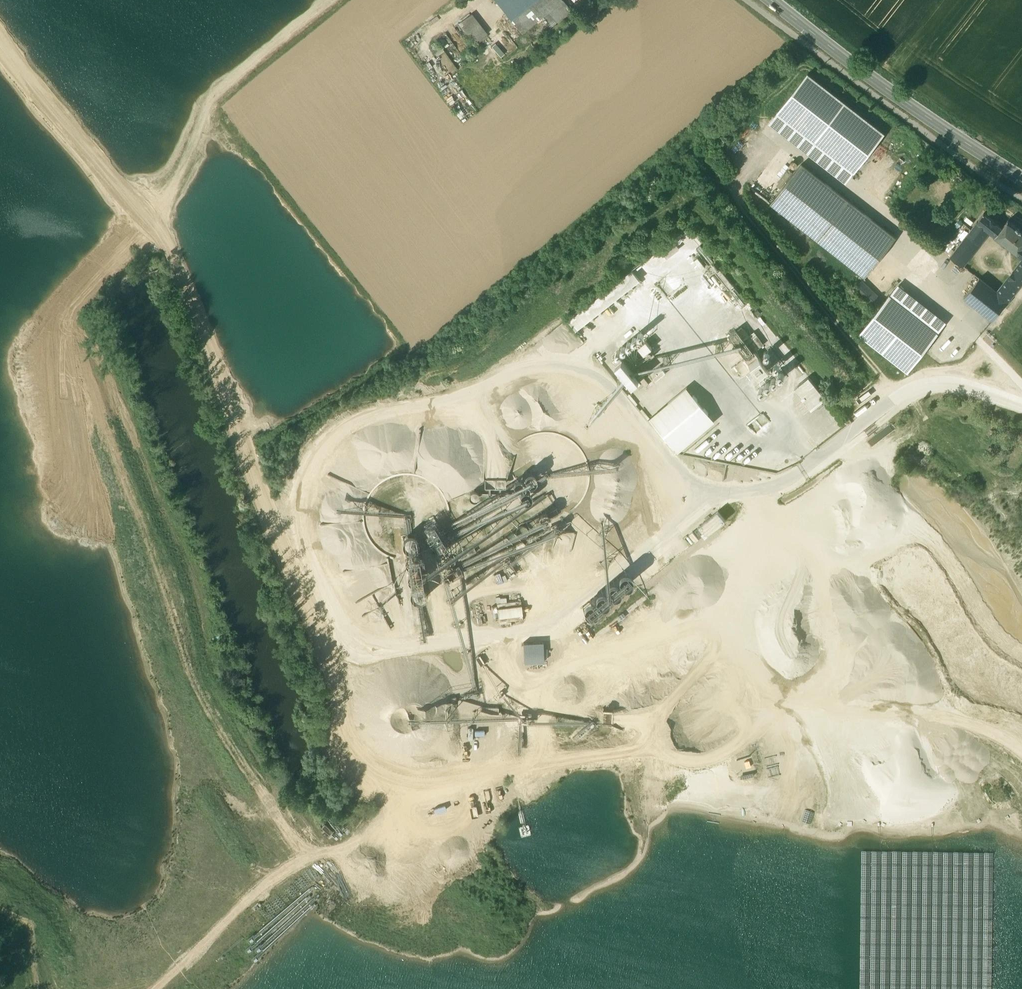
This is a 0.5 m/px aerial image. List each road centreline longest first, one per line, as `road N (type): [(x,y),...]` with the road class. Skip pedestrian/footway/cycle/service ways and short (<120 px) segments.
road 1 (track): [(709,509),(608,389),(556,371),(350,437),(314,482),(293,571),(331,664),(542,633),(668,530)]
road 2 (track): [(293,571),(167,242),(0,30)]
road 3 (track): [(709,509),(758,500),(763,540),(746,566),(607,640),(516,714)]
road 4 (secondary): [(1021,178),(771,0)]
road 5 (track): [(755,501),(797,486),(947,372)]
road 6 (track): [(819,469),(674,296)]

